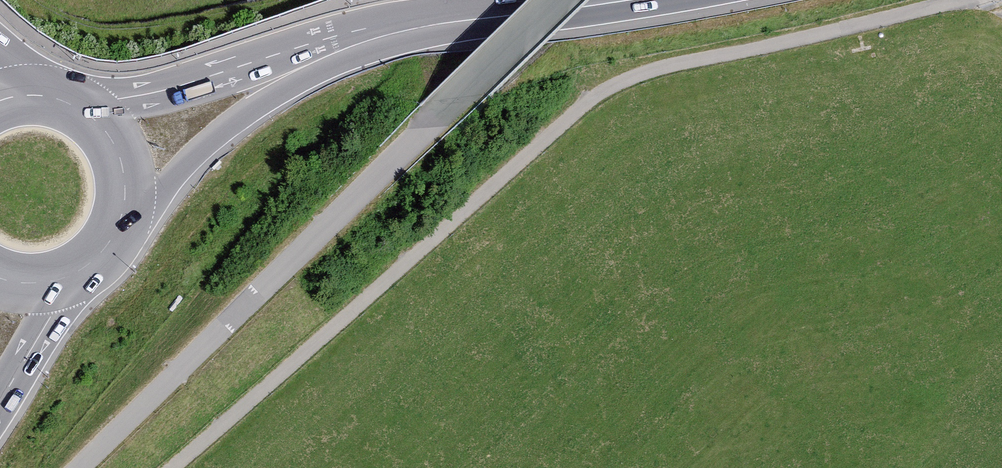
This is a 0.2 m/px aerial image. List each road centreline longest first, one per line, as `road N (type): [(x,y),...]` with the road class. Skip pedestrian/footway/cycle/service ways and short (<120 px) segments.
road 1 (residential): [(557,0),(79,467)]
road 2 (trunk): [(339,45),(396,29),(618,0)]
road 3 (trunk): [(125,198),(183,165),(244,110),(339,45)]
road 4 (trunk): [(339,45),(85,114)]
road 5 (trunk): [(0,404),(44,332),(59,282)]

